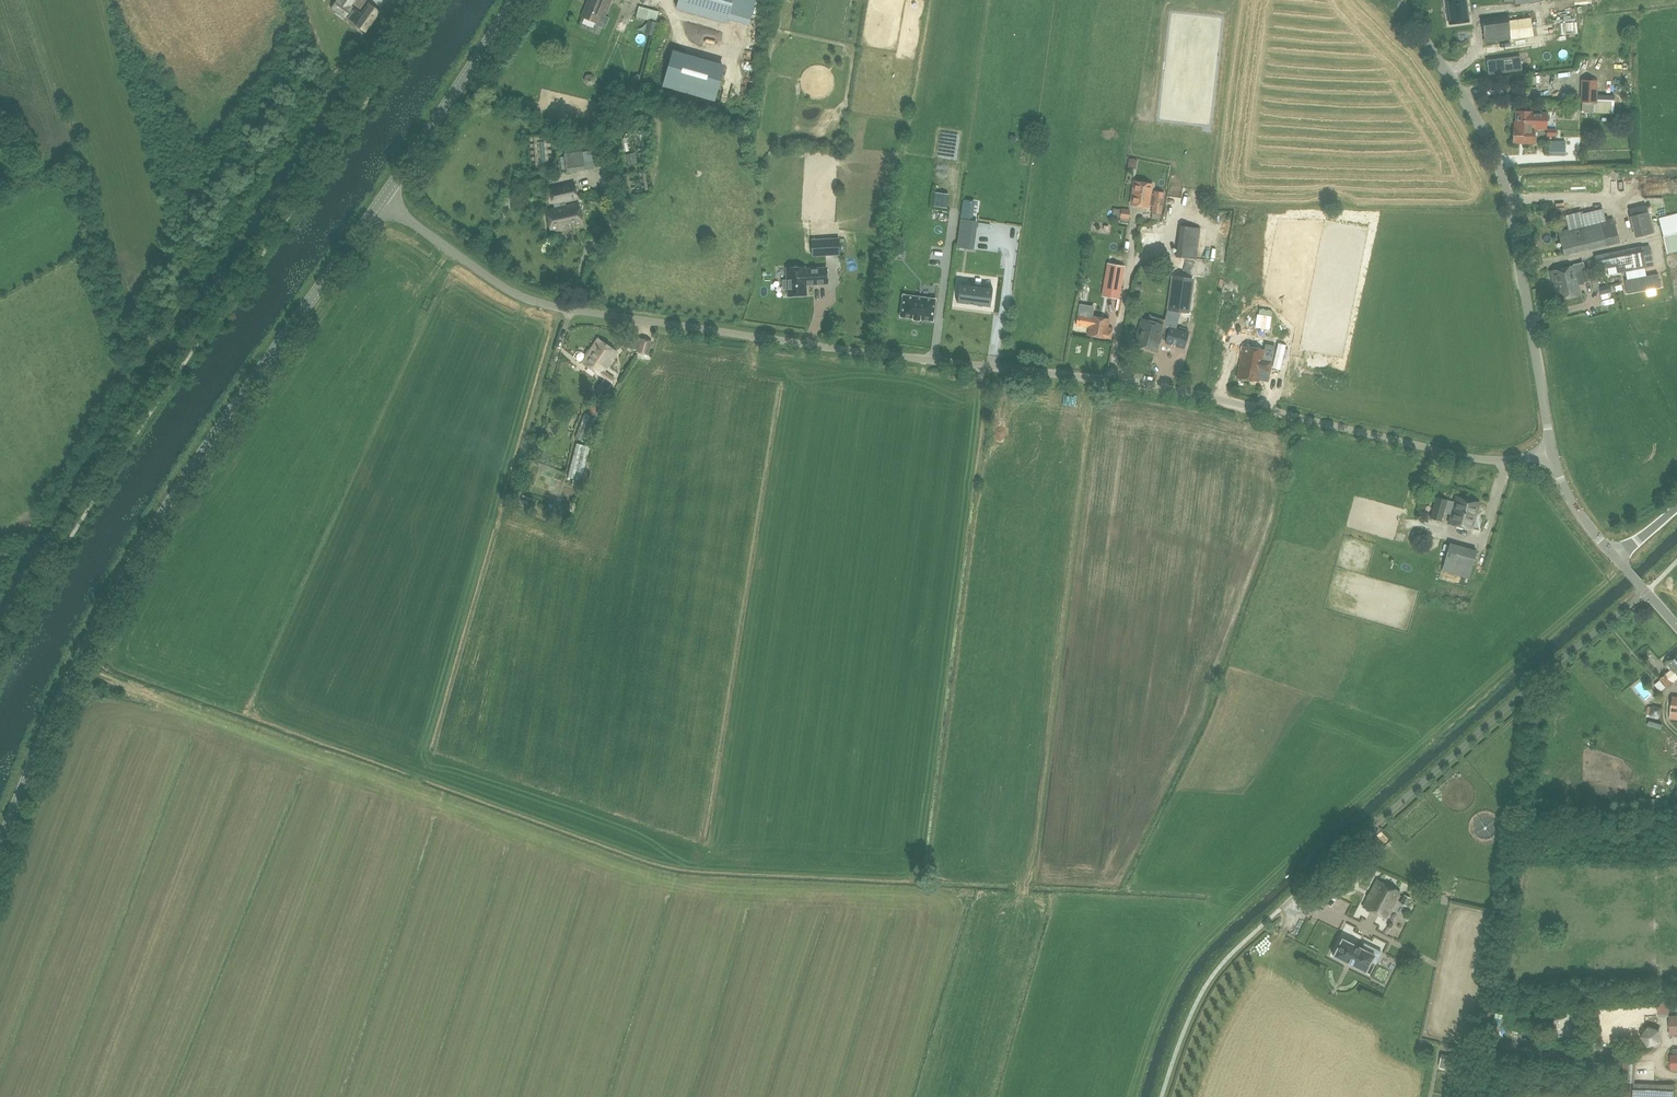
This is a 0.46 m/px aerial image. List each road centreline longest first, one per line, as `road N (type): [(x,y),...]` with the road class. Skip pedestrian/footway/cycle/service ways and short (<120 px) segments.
road 1 (unclassified): [(1551,454),(1479,459),(1163,388),(560,308),(505,288),(384,197)]
road 2 (tertiary): [(0,849),(49,724),(111,601),(185,479),(384,197)]
road 3 (unclassified): [(1551,454),(1499,164),(1401,0)]
road 4 (unclassified): [(1645,591),(1290,901)]
road 5 (tertiary): [(384,197),(515,0)]
road 6 (unclassified): [(1617,560),(1565,492),(1551,454)]

